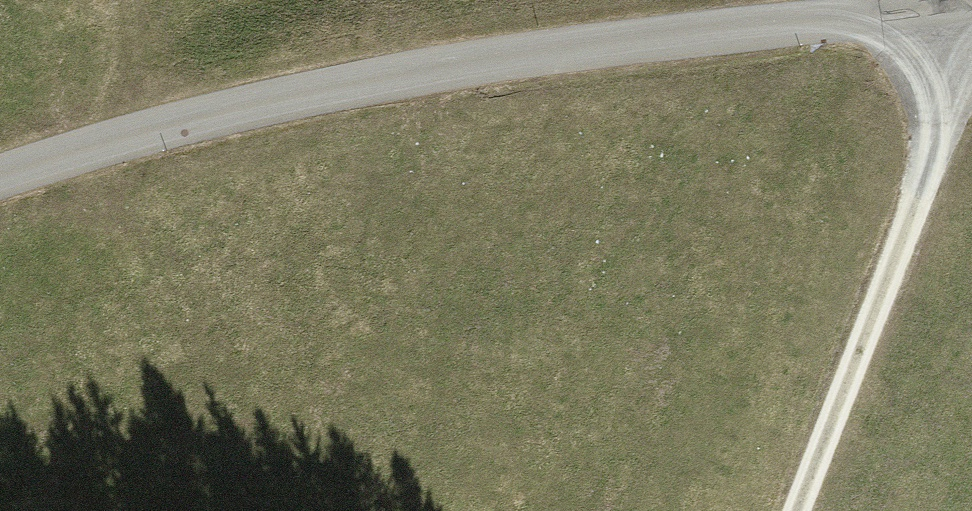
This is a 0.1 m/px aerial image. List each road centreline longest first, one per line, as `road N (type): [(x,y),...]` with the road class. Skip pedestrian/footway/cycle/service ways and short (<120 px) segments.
road 1 (tertiary): [(871,24),(379,87),(142,139),(0,183)]
road 2 (track): [(936,17),(948,113),(798,510)]
road 3 (track): [(123,0),(142,139)]

